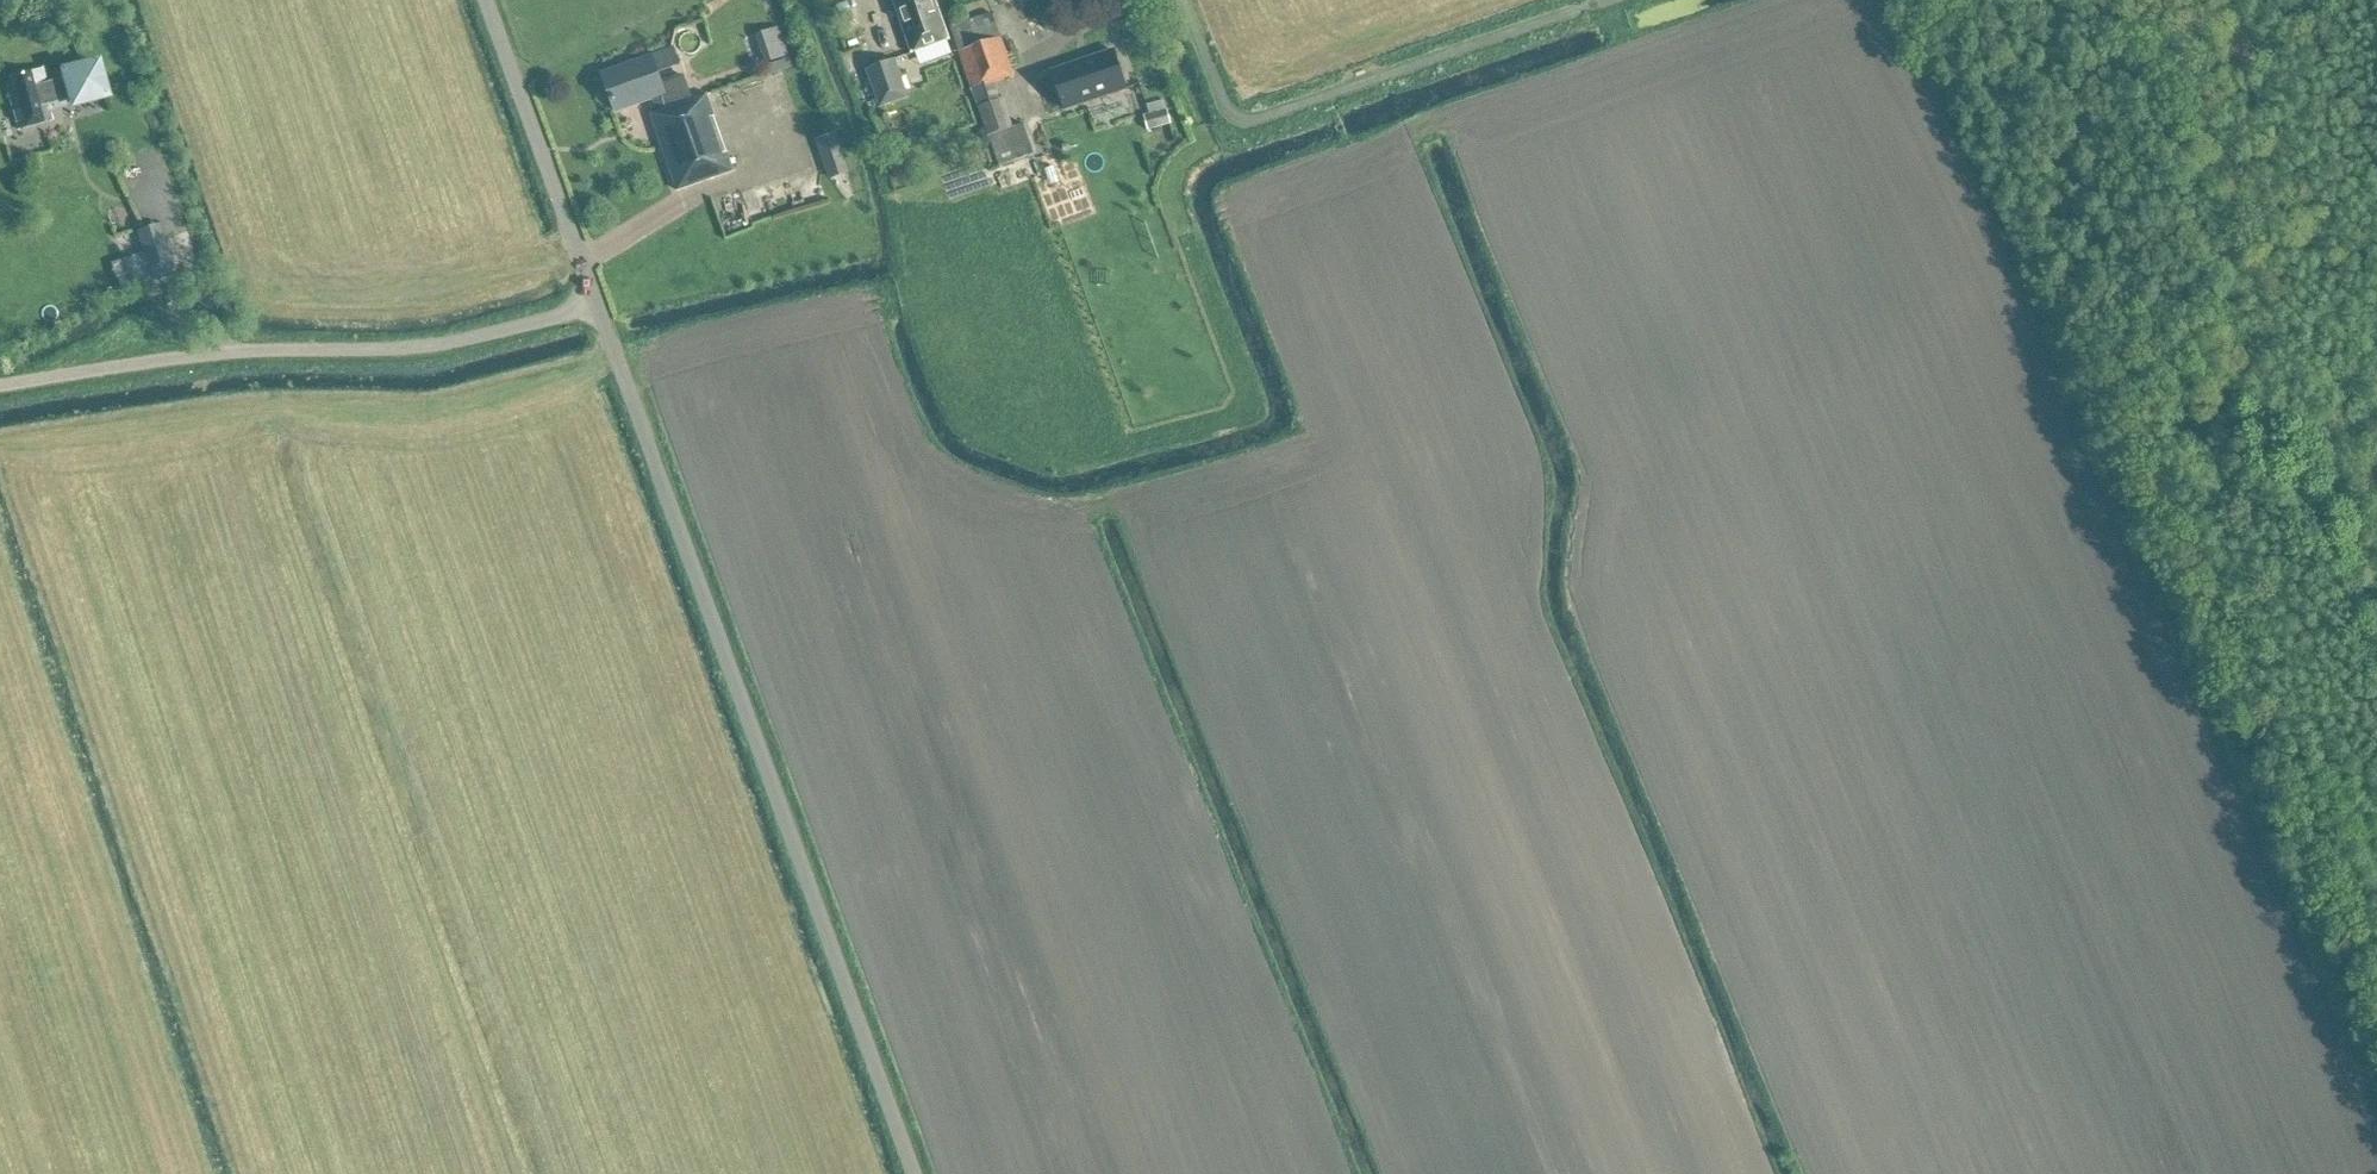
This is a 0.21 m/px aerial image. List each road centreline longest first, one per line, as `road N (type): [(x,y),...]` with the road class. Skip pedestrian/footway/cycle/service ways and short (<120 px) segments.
road 1 (unclassified): [(914,1173),(597,307)]
road 2 (unclassified): [(597,307),(420,352),(341,363),(237,360),(0,395)]
road 3 (unclassified): [(597,307),(487,0)]

